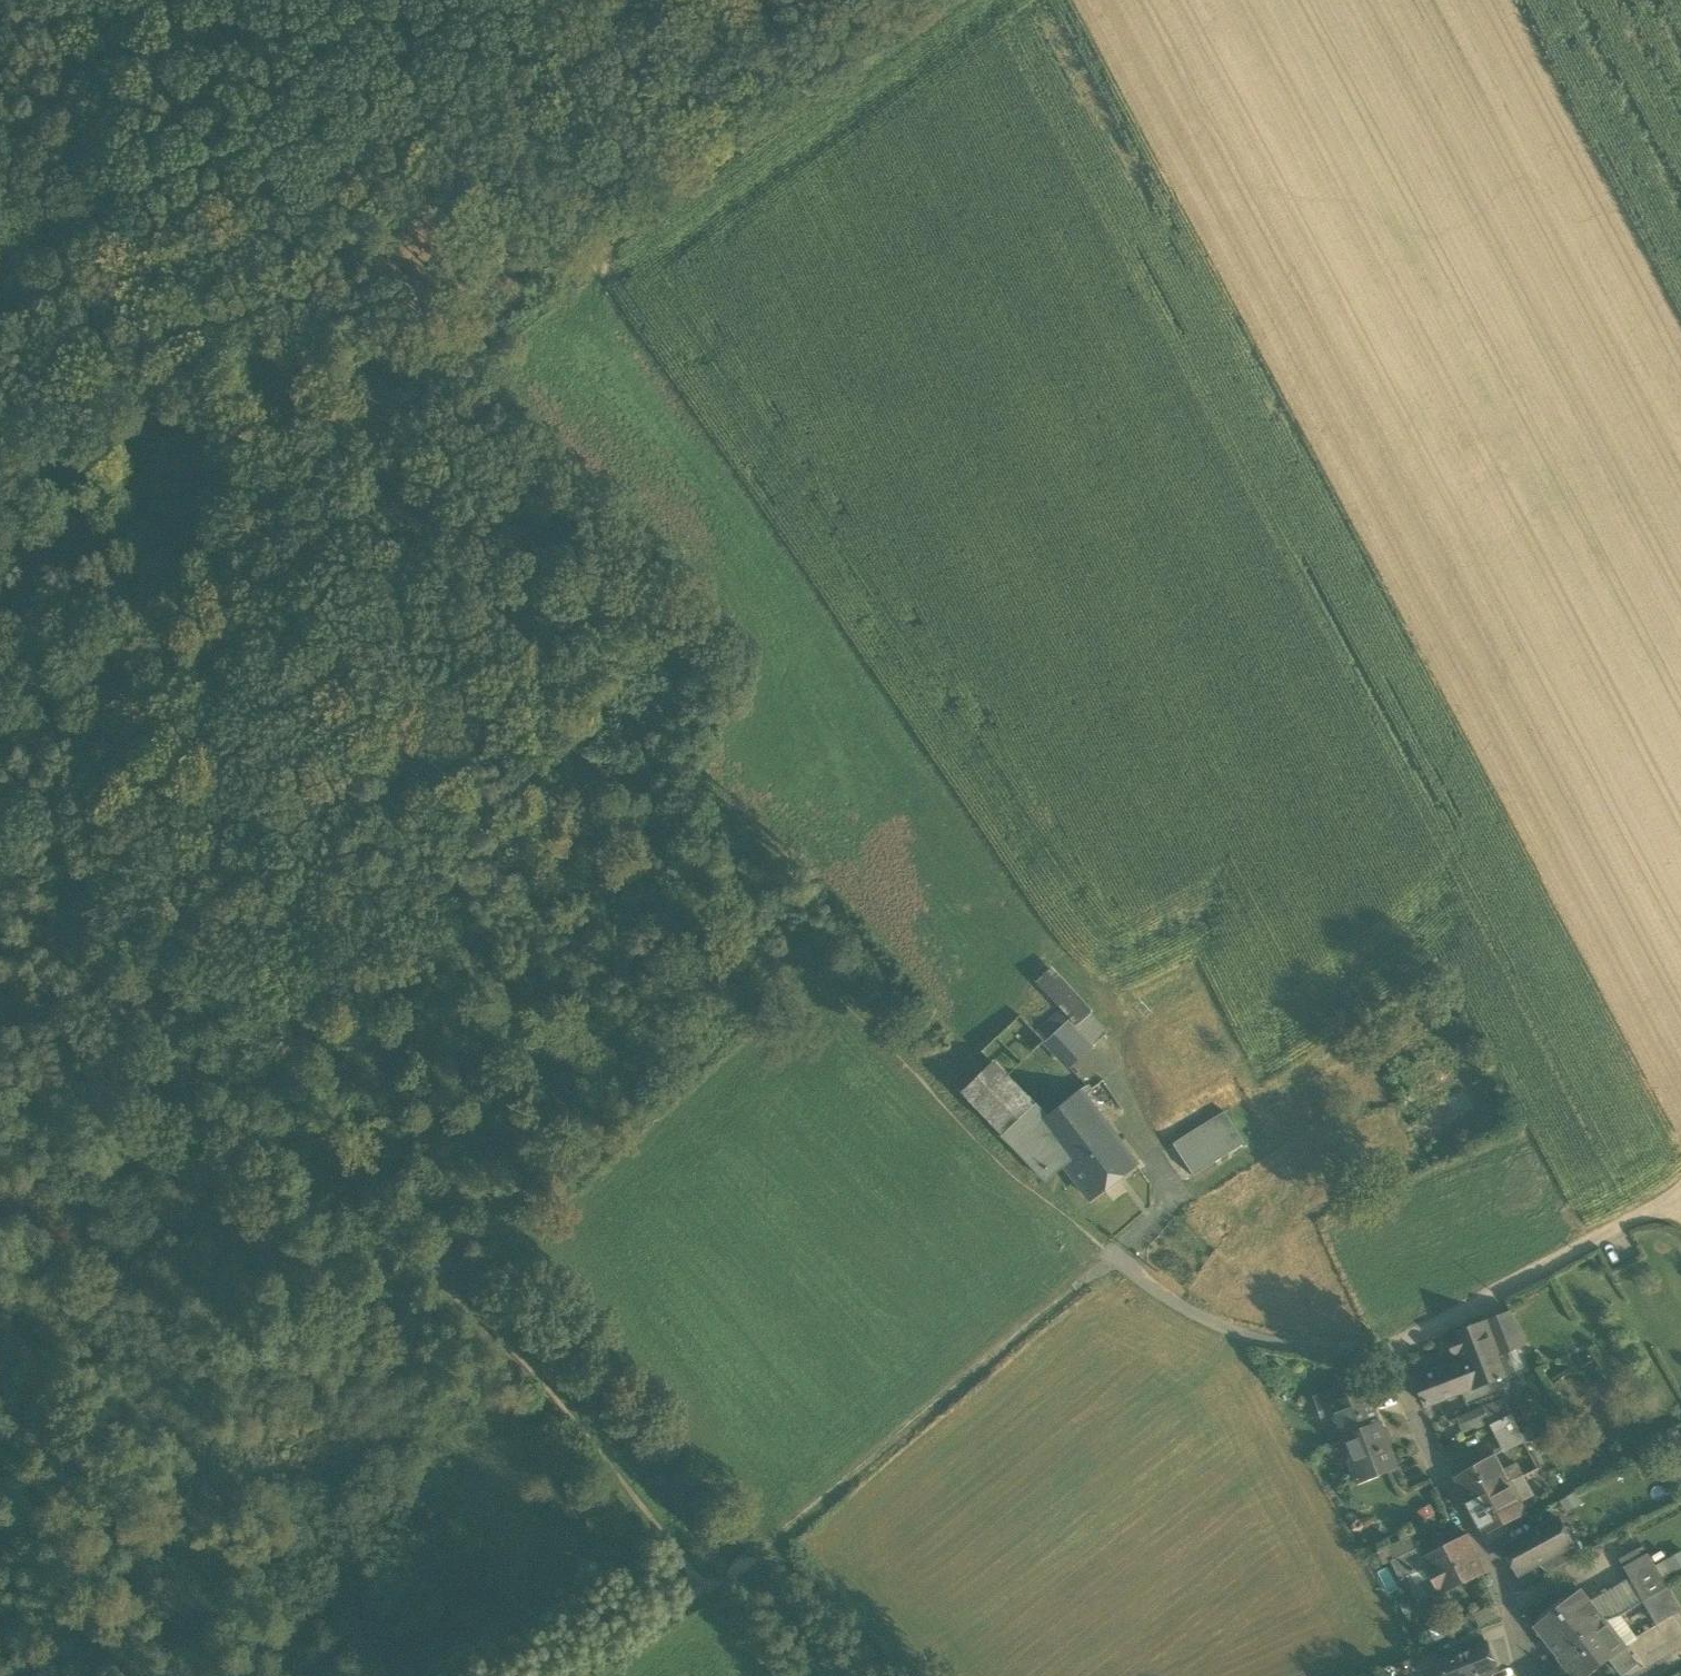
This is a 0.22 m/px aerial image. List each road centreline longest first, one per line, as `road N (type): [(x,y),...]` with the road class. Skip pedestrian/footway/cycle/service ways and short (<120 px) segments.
road 1 (track): [(0,427),(455,709),(630,784),(1009,1171),(1115,1261),(766,1548)]
road 2 (track): [(0,895),(529,1356),(712,1589)]
road 3 (track): [(929,0),(198,549)]
road 4 (track): [(0,325),(579,0)]
road 5 (residential): [(1530,1675),(1516,1621),(1384,1350)]
road 6 (unclassified): [(1384,1350),(1680,1197)]
road 7 (unclassified): [(1115,1261),(1197,1325),(1292,1349),(1384,1350)]
road 8 (track): [(712,1589),(569,1675)]

